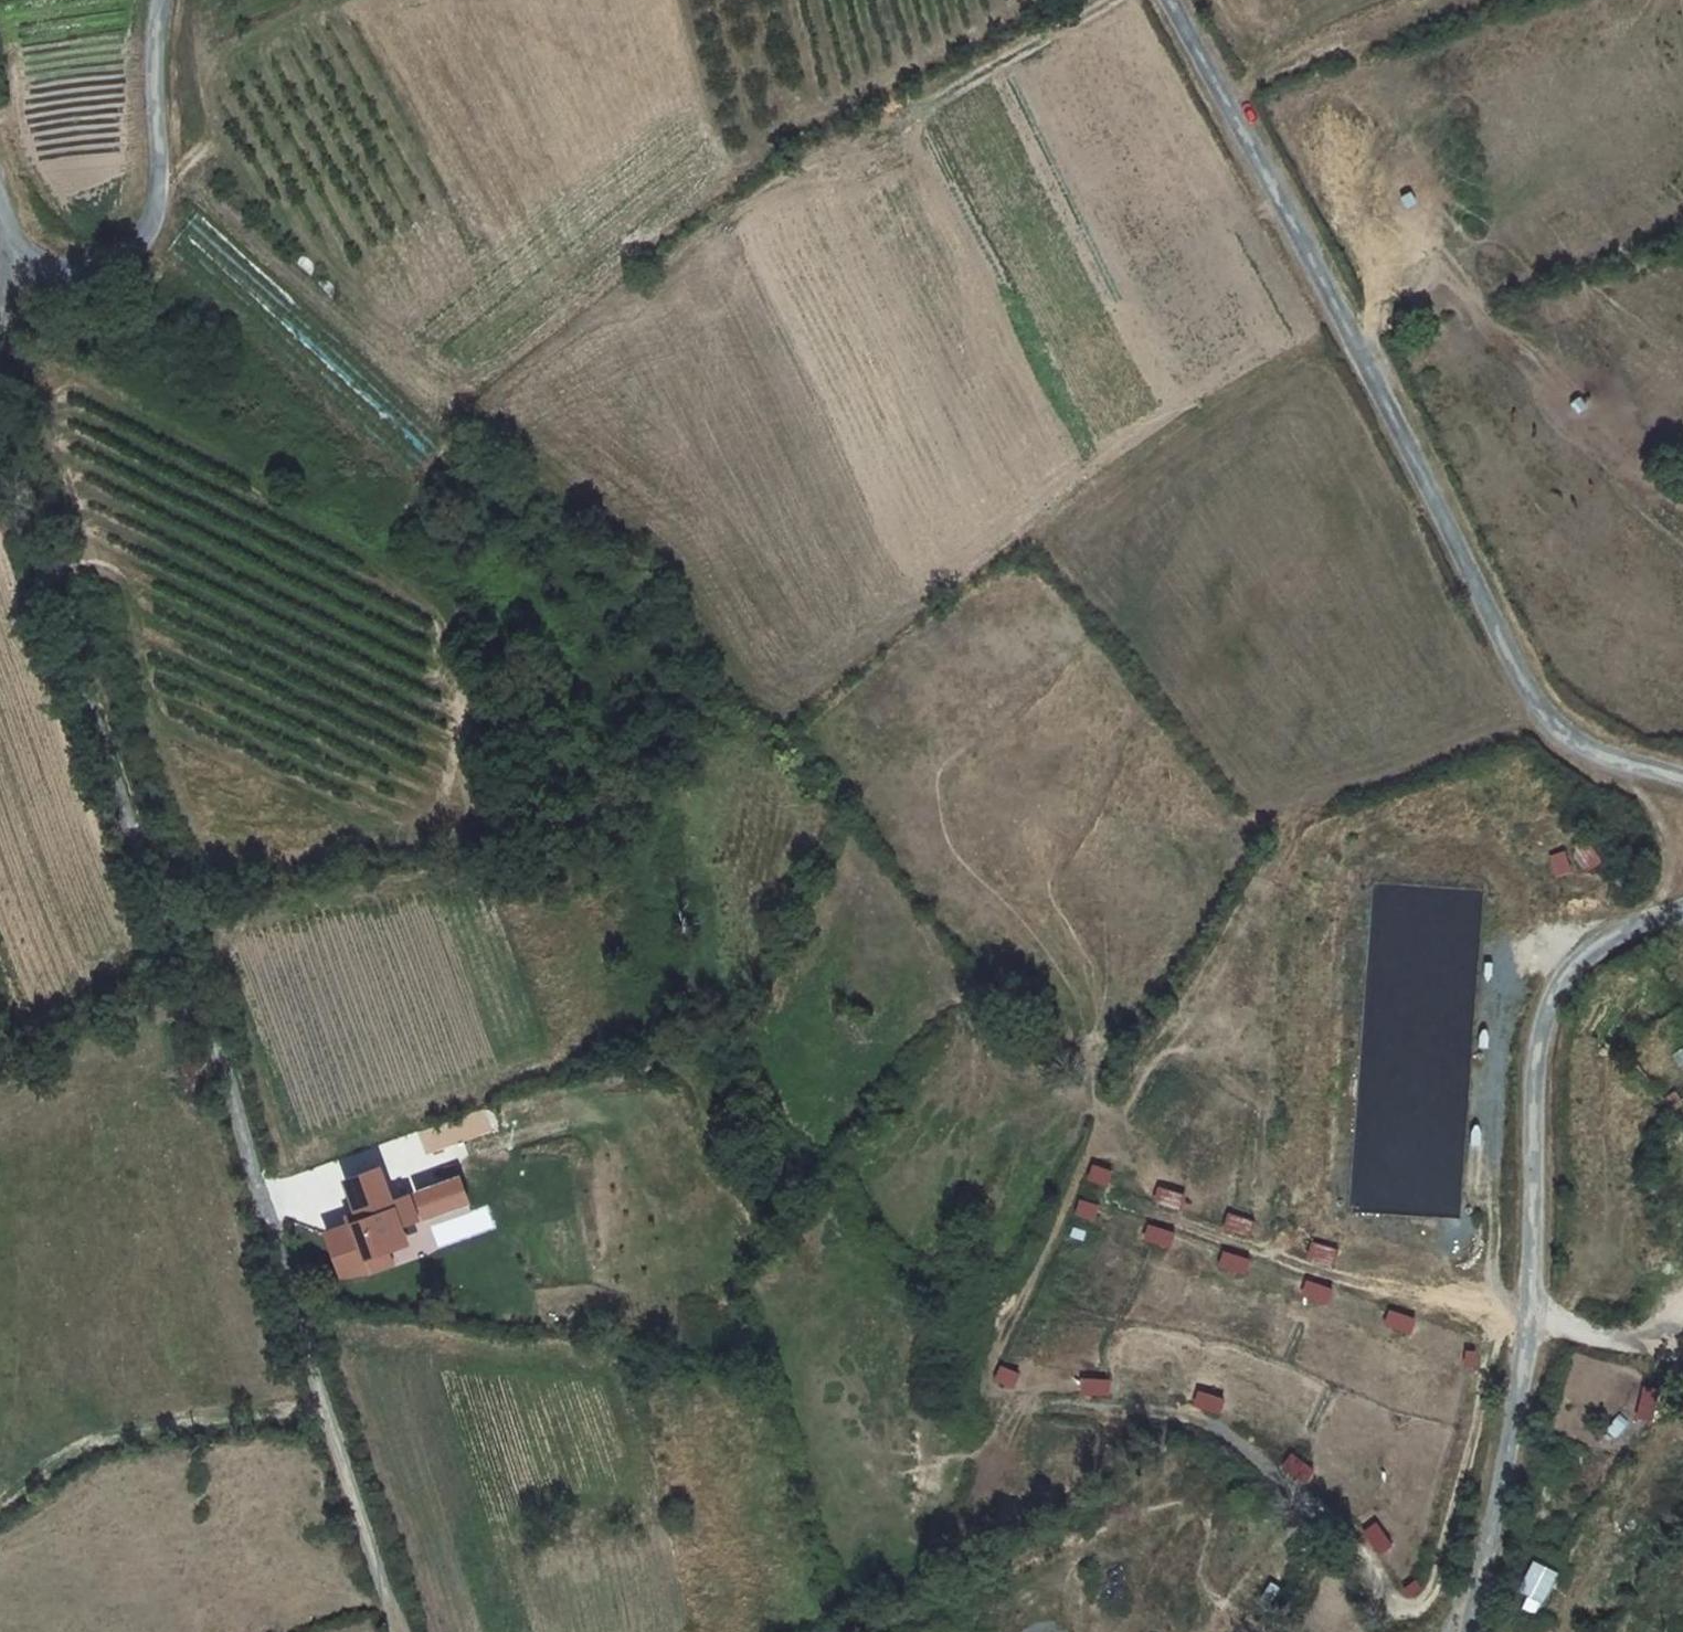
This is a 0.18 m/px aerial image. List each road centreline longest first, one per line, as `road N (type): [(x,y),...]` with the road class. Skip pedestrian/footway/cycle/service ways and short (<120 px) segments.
road 1 (unclassified): [(391,1631),(0,465)]
road 2 (unclassified): [(1152,0),(1528,707),(1577,750),(1682,781)]
road 3 (unclassified): [(1682,904),(1579,949),(1541,1005),(1526,1089),(1522,1341),(1460,1631)]
road 4 (unclassified): [(15,259),(76,279),(135,244),(154,167),(152,0)]

